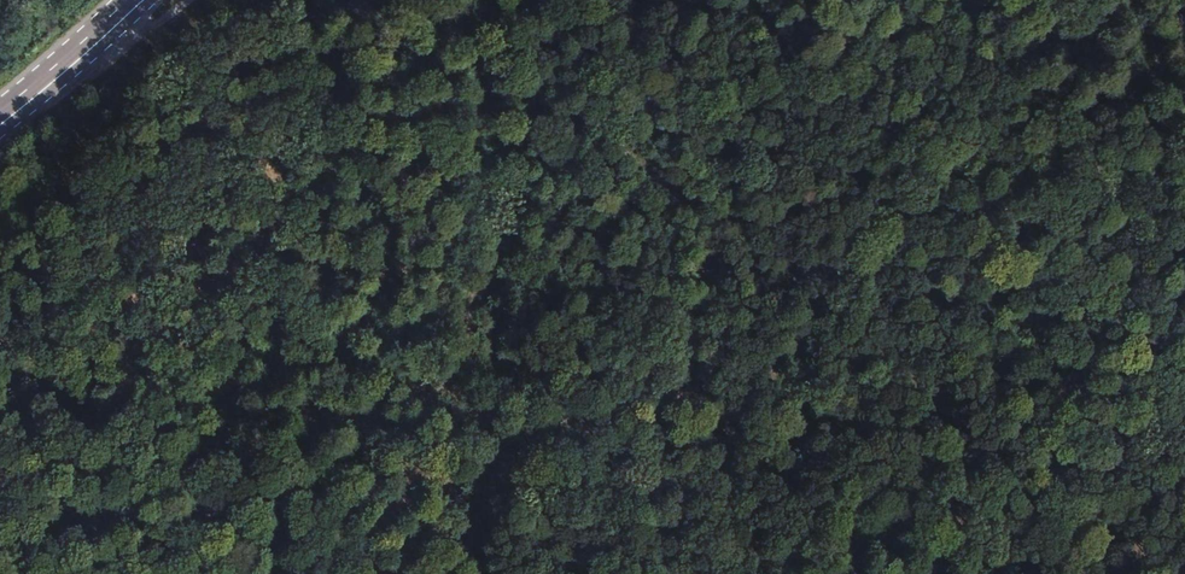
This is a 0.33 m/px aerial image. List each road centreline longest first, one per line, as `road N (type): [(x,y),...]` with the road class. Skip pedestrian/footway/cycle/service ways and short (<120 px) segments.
road 1 (track): [(286,573),(0,339)]
road 2 (primary): [(0,118),(135,0)]

